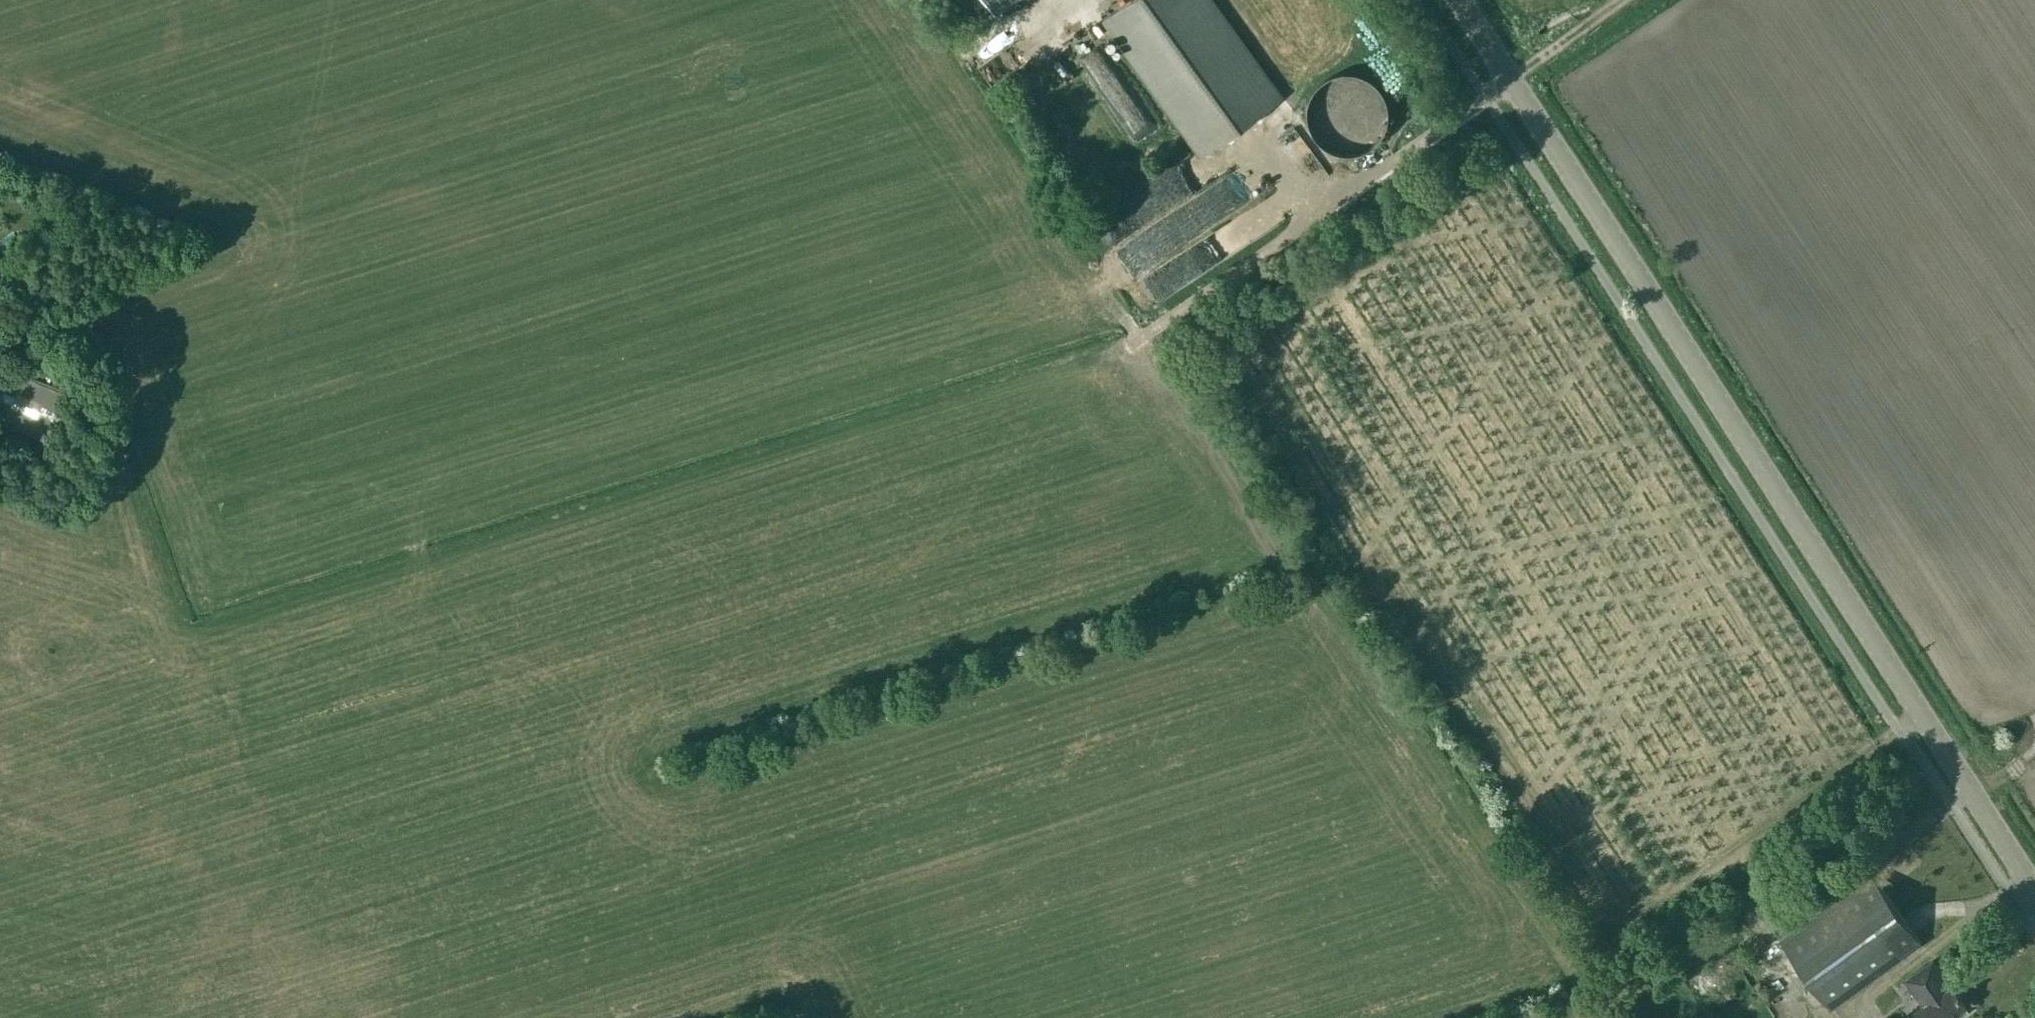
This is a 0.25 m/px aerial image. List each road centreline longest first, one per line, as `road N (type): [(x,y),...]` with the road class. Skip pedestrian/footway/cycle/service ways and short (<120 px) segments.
road 1 (tertiary): [(2034,890),(1459,0)]

